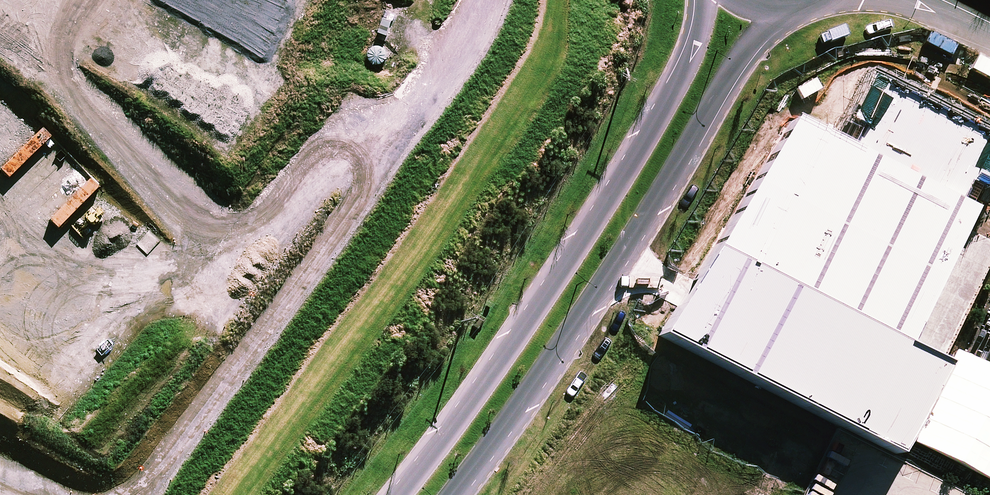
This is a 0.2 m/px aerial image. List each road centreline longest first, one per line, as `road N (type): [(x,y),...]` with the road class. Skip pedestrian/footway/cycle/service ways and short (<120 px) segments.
road 1 (secondary): [(797,0),(750,41),(615,263),(456,494)]
road 2 (secondary): [(395,494),(461,418),(655,120),(703,0)]
road 3 (track): [(470,0),(422,78),(386,109)]

